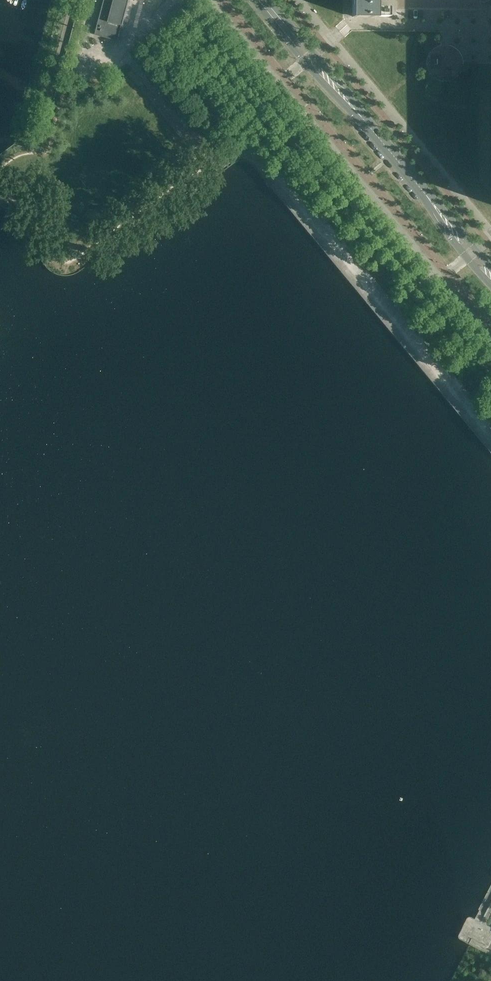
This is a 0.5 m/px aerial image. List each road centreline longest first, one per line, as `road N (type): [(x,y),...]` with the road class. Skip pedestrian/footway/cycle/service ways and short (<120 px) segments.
road 1 (secondary): [(490,280),(260,0)]

